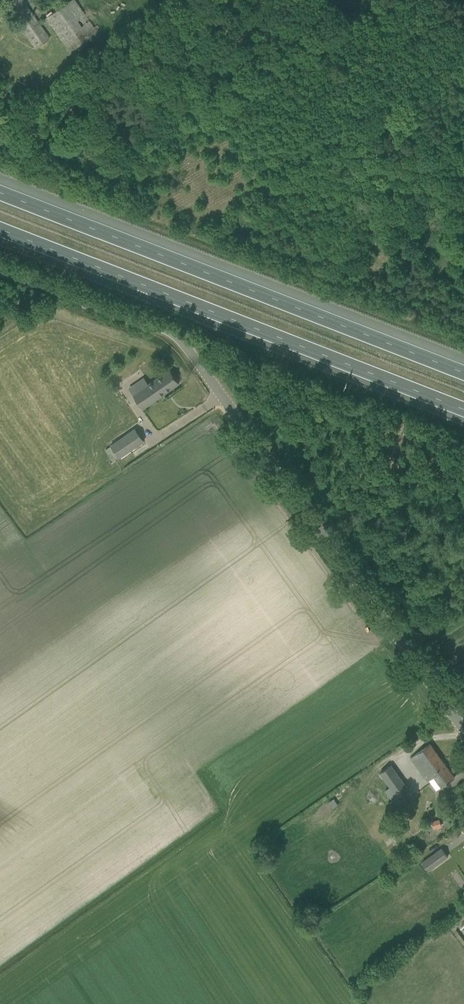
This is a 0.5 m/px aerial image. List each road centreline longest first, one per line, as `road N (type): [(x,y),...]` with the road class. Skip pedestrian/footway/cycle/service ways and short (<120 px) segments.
road 1 (unclassified): [(463,727),(183,341),(0,268)]
road 2 (motorway): [(0,230),(463,411)]
road 3 (motorway): [(463,367),(0,188)]

